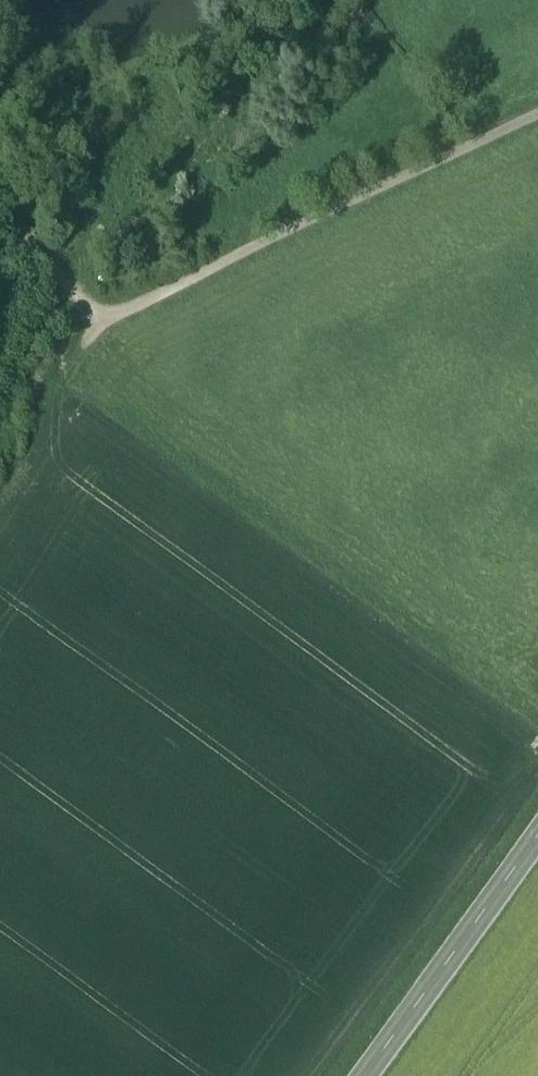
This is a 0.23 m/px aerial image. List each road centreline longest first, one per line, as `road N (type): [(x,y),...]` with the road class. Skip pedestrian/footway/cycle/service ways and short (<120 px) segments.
road 1 (track): [(537,111),(174,280),(97,329),(0,191)]
road 2 (secondary): [(363,1075),(537,826)]

